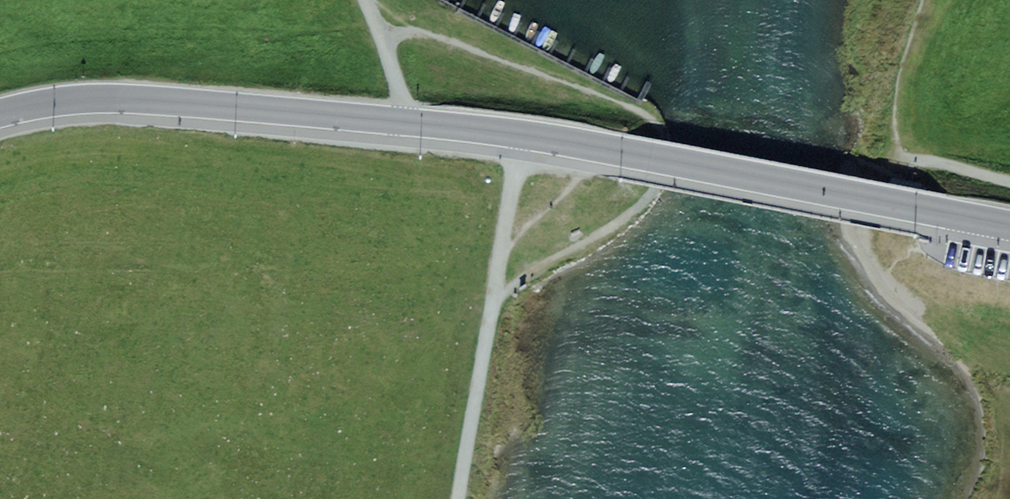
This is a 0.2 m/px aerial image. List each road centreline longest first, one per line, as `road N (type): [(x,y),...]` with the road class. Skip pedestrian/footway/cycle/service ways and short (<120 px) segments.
road 1 (tertiary): [(0,115),(73,99),(143,97),(402,122),(1009,226)]
road 2 (track): [(378,31),(462,44),(620,101),(654,119),(663,135),(663,166),(652,195),(513,287),(490,315)]
road 3 (track): [(517,137),(457,498)]
road 4 (track): [(402,122),(393,65),(365,0)]

